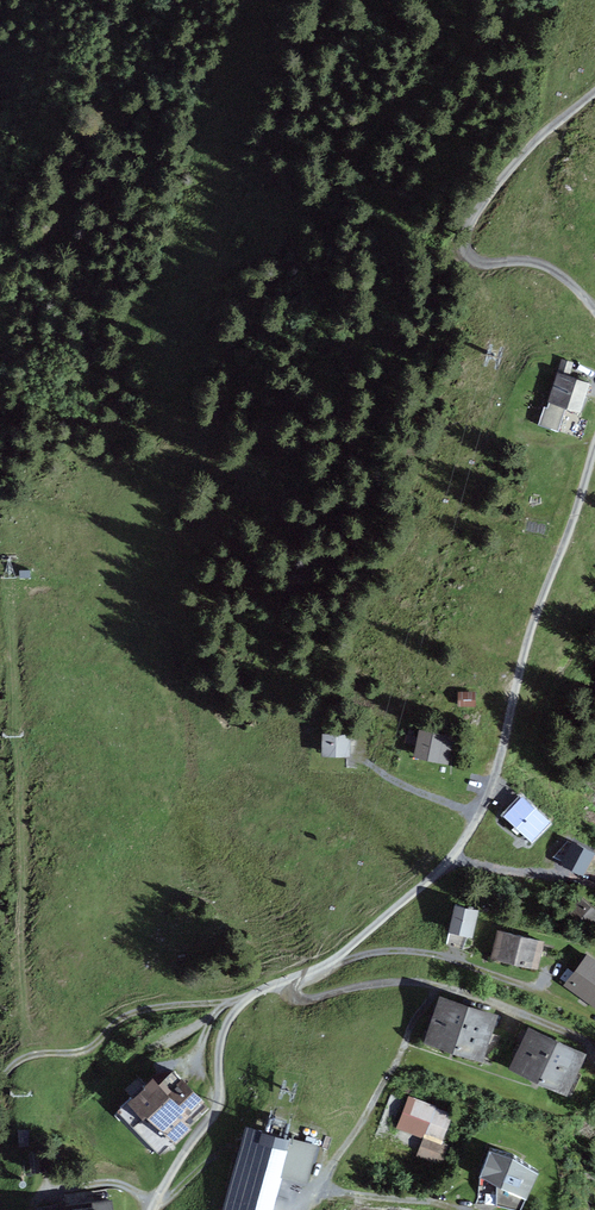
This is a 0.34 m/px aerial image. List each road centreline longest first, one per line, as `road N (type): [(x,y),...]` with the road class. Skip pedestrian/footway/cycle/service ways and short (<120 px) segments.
road 1 (unclassified): [(594,452),(533,622),(493,781),(468,835),(359,939),(318,970),(262,990),(226,1024),(218,1105),(152,1209)]
road 2 (unclassified): [(594,90),(537,139),(471,219),(464,247),(483,265),(546,266),(594,309)]

